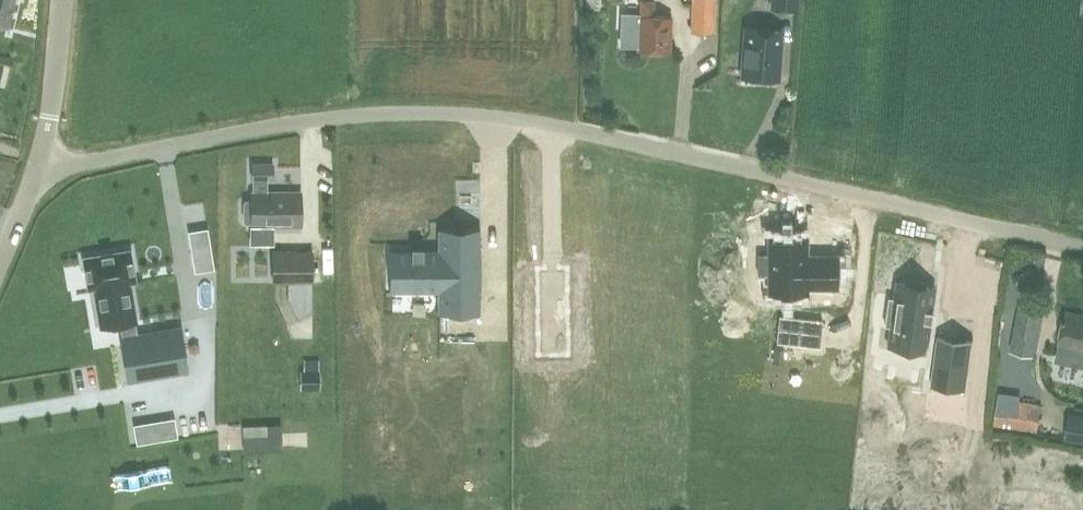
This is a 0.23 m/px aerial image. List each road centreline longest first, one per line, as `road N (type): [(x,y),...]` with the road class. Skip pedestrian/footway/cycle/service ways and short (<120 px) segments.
road 1 (unclassified): [(1082,244),(528,119),(432,112),(332,117),(37,169)]
road 2 (unclassified): [(37,169),(62,0)]

